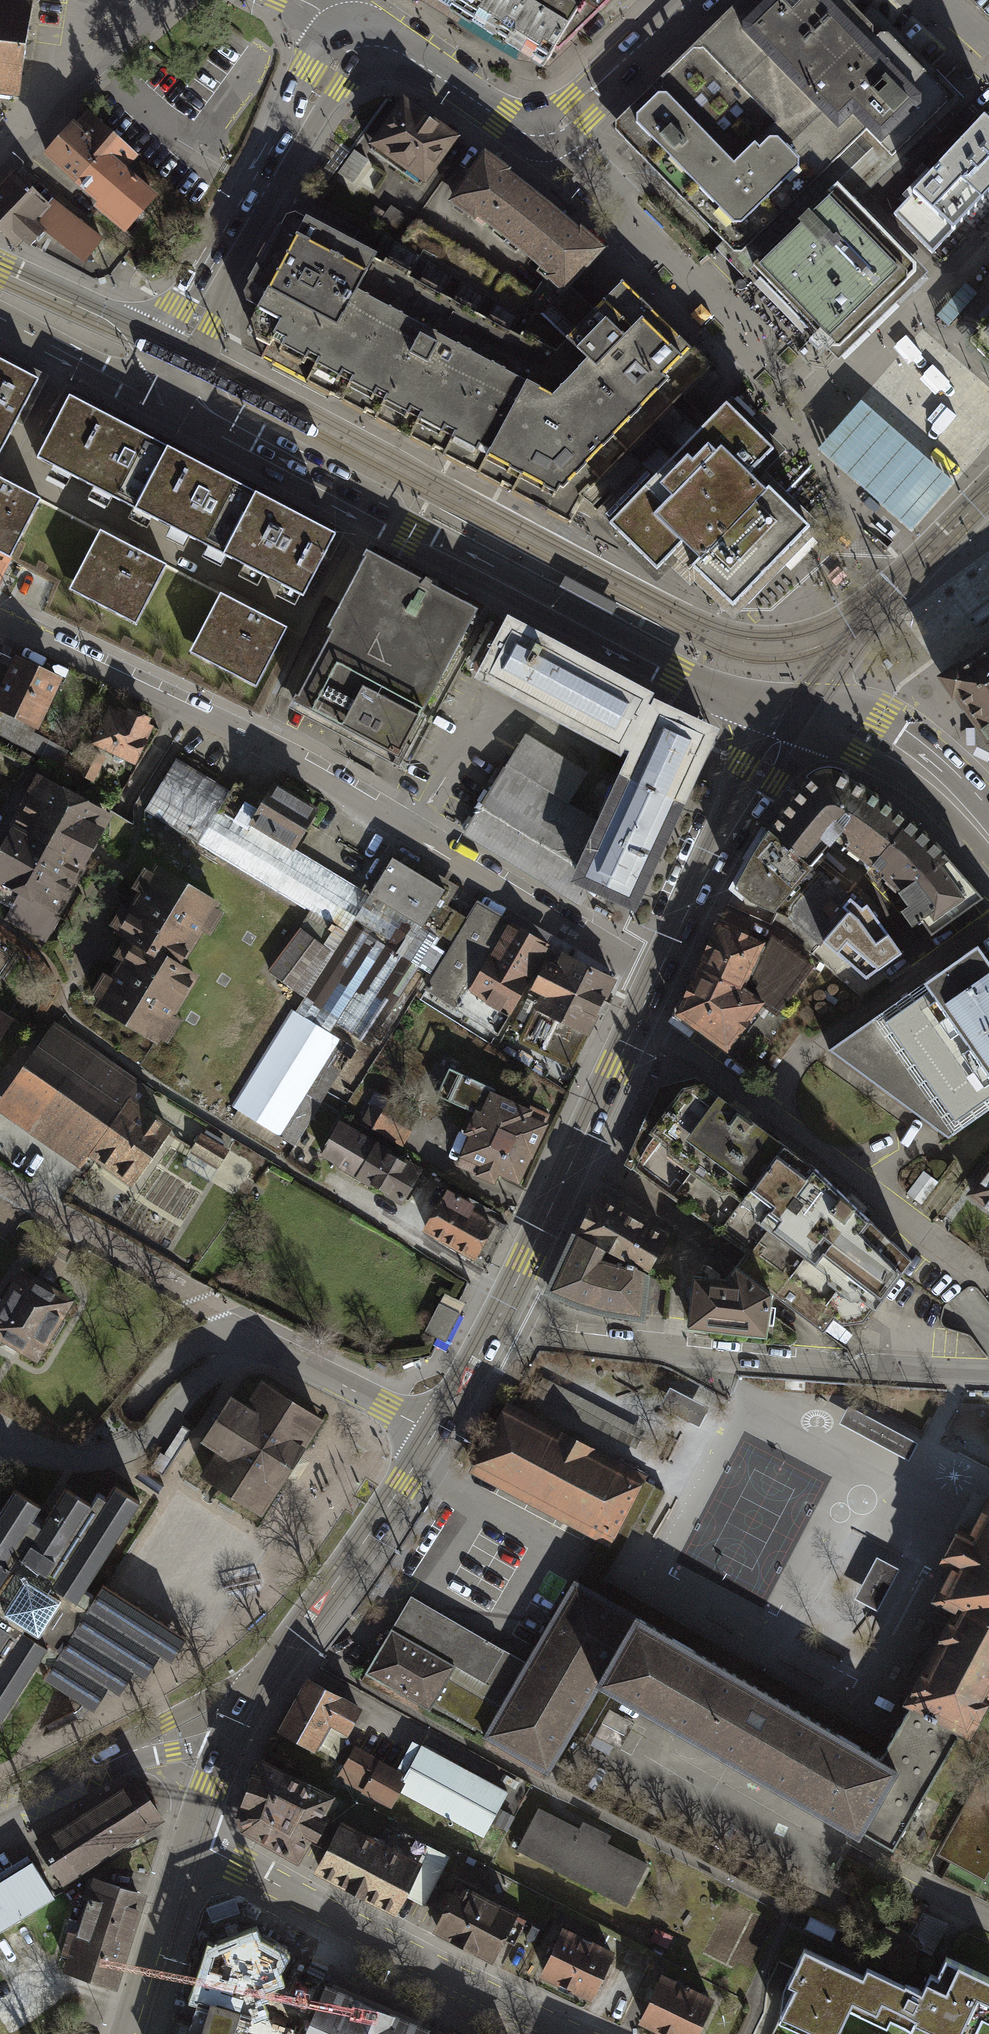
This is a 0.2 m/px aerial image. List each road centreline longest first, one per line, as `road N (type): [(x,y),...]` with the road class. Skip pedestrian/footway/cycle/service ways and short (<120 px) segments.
road 1 (residential): [(657,977),(244,738),(0,623)]
road 2 (secondary): [(160,382),(197,420),(367,513),(673,673),(794,716)]
road 3 (residential): [(435,1435),(231,1329),(207,1301),(0,1180)]
road 4 (residential): [(496,1320),(532,1337),(678,1353),(988,1374)]
road 5 (residential): [(638,1019),(781,1115),(988,1278)]
road 6 (tertiary): [(187,1841),(571,2033)]
road 7 (tertiary): [(160,382),(293,132),(336,63),(357,45)]
road 8 (residential): [(797,387),(549,131)]
road 9 (secondary): [(235,1722),(435,1435)]
road 10 (secondary): [(496,1320),(638,1019)]
road 11 (secondary): [(657,977),(715,848),(794,716)]
road 12 (residential): [(988,494),(897,587),(794,716)]
road 13 (tertiary): [(0,1818),(143,1746),(235,1722)]
road 14 (secondary): [(794,716),(887,748),(983,832)]
road 15 (tertiary): [(357,45),(400,52),(515,128),(549,131)]
road 16 (residential): [(155,5),(0,149)]
road 17 (secondary): [(160,382),(113,319),(0,265)]
road 18 (secondary): [(122,2033),(187,1841)]
road 19 (tertiary): [(549,131),(689,0)]
road 20 (secondary): [(0,320),(115,378),(160,382)]
road 21 (secondary): [(435,1435),(496,1320)]
road 22 (secondary): [(187,1841),(235,1722)]

